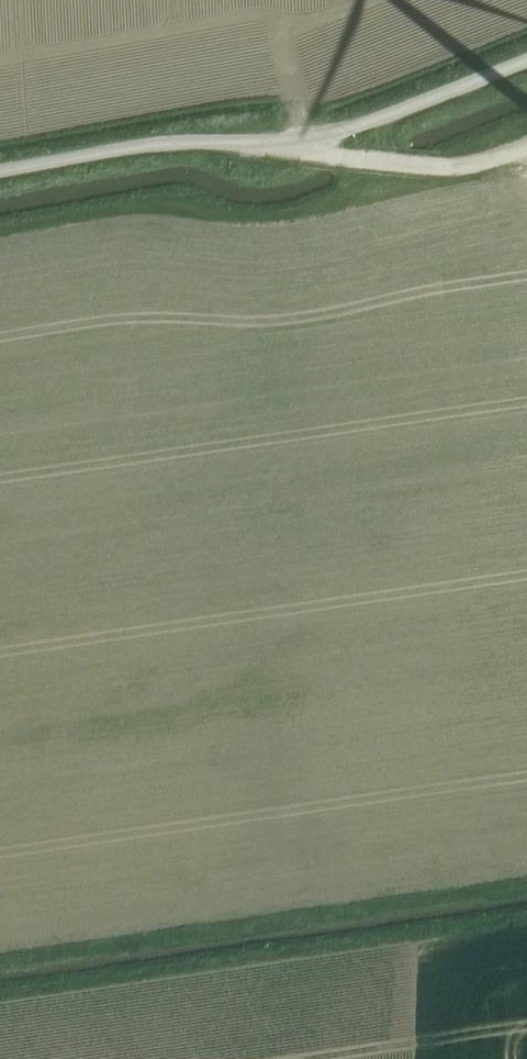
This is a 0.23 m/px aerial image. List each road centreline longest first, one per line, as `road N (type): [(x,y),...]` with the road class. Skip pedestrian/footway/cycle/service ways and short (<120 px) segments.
road 1 (unclassified): [(0,178),(173,147),(325,140),(526,61)]

